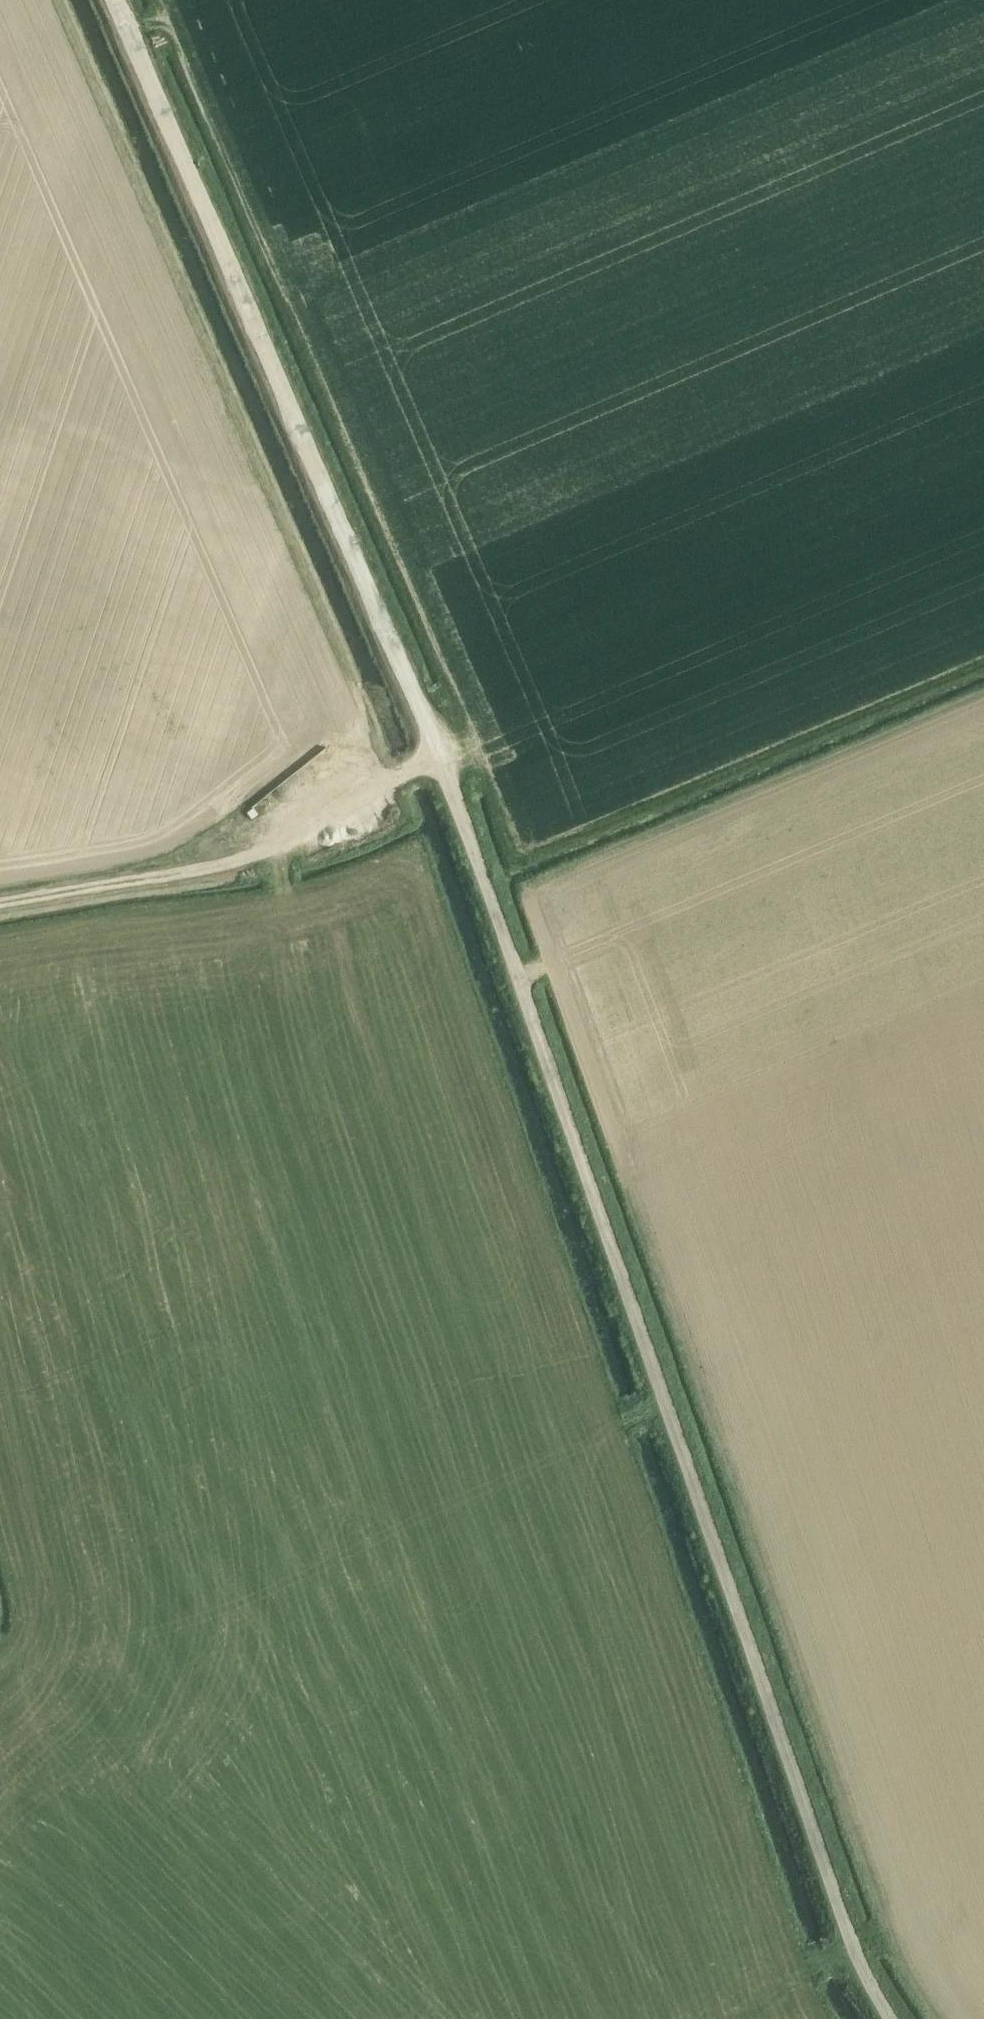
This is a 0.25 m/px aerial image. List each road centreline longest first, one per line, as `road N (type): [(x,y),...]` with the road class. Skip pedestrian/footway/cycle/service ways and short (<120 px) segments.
road 1 (track): [(892,2018),(867,1983),(439,756),(115,0)]
road 2 (track): [(0,906),(228,865),(439,756)]

